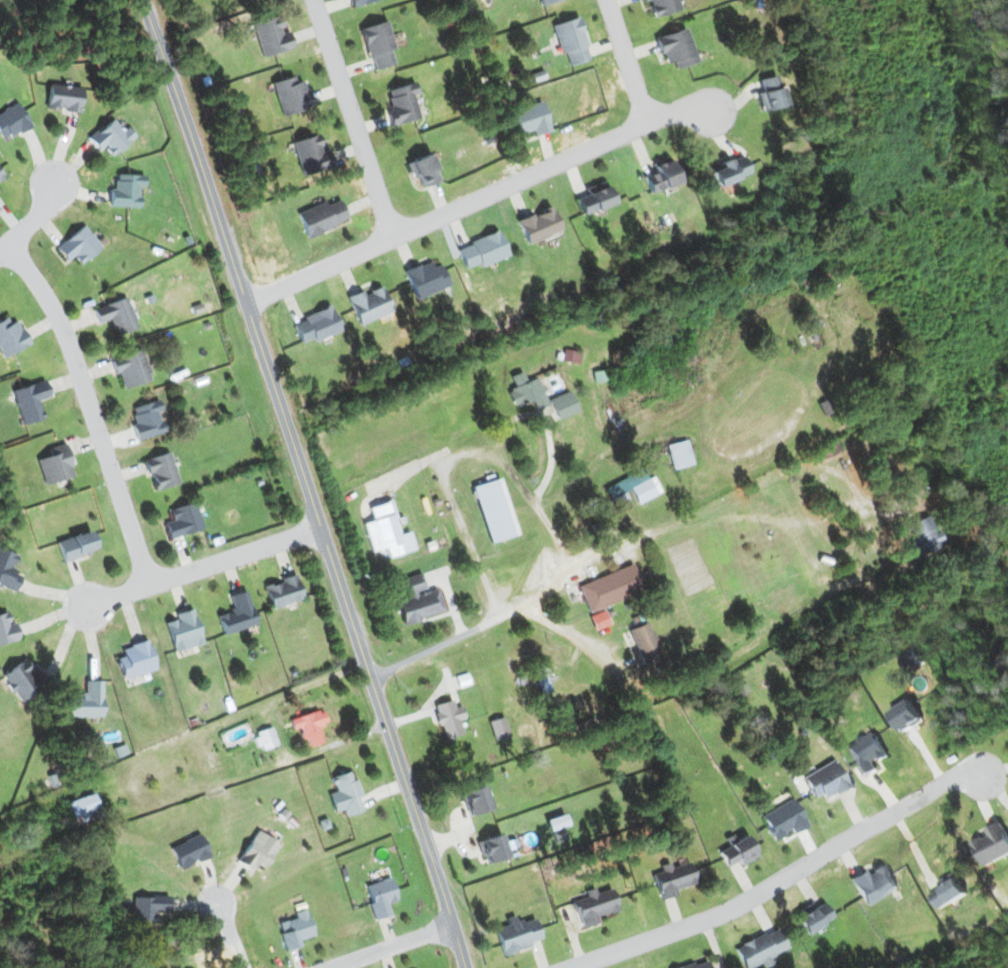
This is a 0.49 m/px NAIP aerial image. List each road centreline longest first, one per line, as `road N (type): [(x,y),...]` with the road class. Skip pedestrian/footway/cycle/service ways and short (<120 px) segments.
road 1 (tertiary): [(466,967),(143,0)]
road 2 (residential): [(247,302),(678,113),(715,112)]
road 3 (residential): [(566,967),(798,875),(967,770)]
road 4 (residential): [(152,583),(71,359),(10,243)]
road 5 (residential): [(315,0),(391,238)]
road 6 (residential): [(322,532),(88,606)]
road 7 (residential): [(528,604),(554,577),(555,549),(498,459),(475,450)]
road 8 (residential): [(528,604),(370,674)]
road 9 (residential): [(614,0),(657,122)]
road 10 (residential): [(334,967),(453,924)]

